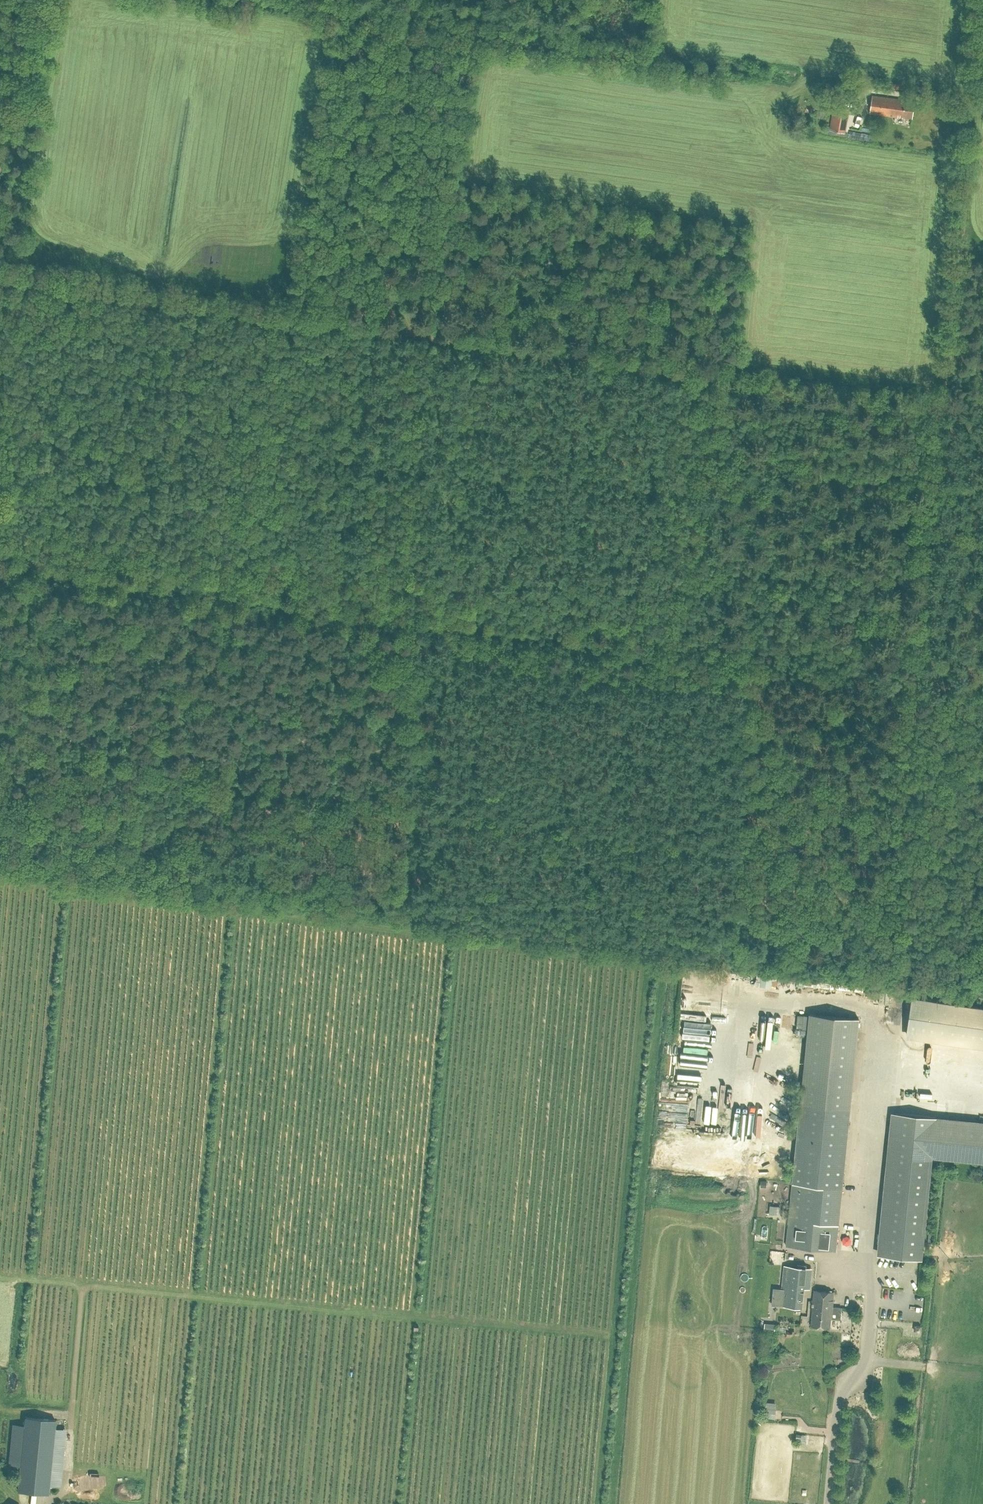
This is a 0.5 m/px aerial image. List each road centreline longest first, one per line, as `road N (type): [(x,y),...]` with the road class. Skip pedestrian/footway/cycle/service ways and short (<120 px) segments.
road 1 (track): [(611,1503),(664,965),(0,875)]
road 2 (track): [(0,1278),(616,1339)]
road 3 (track): [(943,408),(857,410),(424,335)]
road 4 (track): [(616,1339),(649,963)]
road 5 (track): [(398,332),(424,335),(406,313),(394,188),(418,4)]
road 6 (track): [(599,1503),(616,1339)]
road 7 (track): [(84,1286),(74,1409)]

